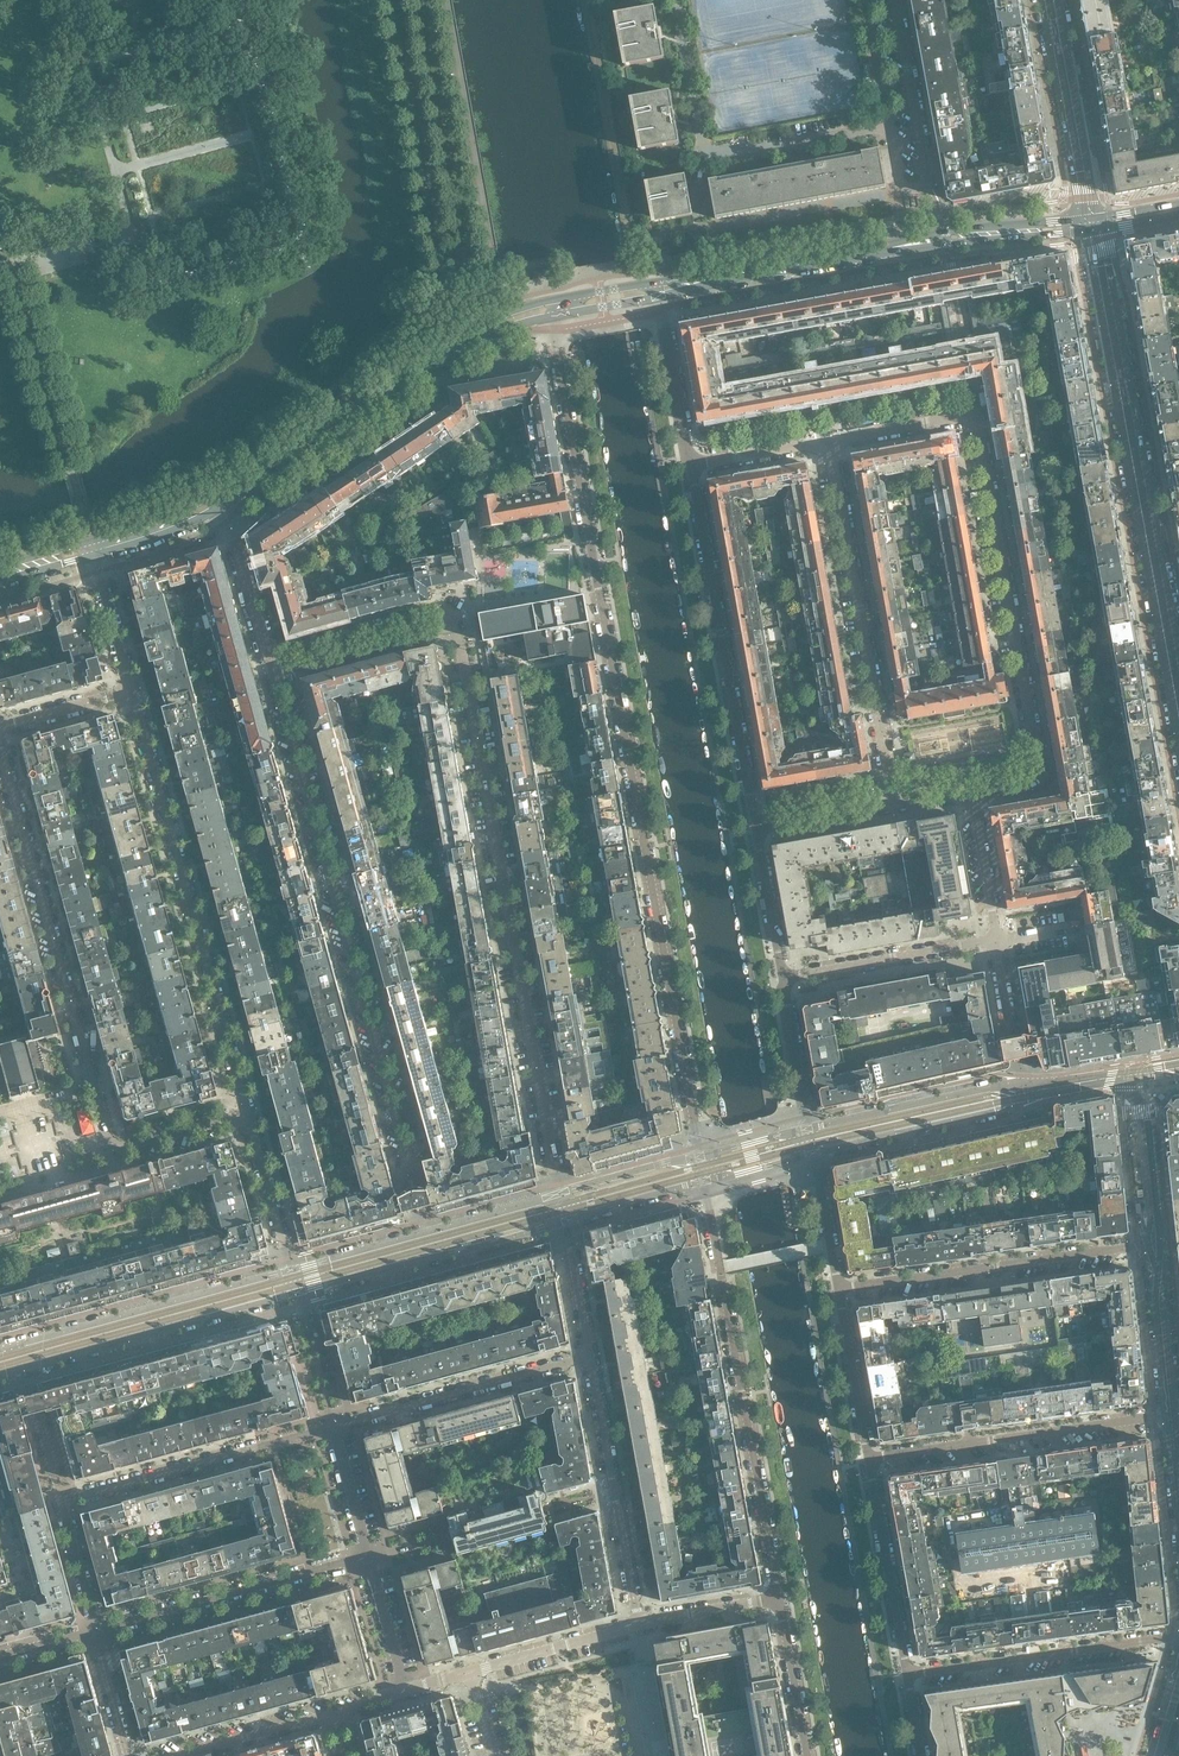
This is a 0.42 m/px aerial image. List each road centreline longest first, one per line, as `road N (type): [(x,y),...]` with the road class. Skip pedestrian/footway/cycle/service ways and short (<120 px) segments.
road 1 (residential): [(547,308),(700,1156)]
road 2 (residential): [(970,794),(1032,783),(1039,768),(977,415),(832,444)]
road 3 (residential): [(426,1232),(274,670)]
road 4 (residential): [(562,1193),(453,626)]
road 5 (residential): [(246,1113),(112,1146),(0,743)]
road 6 (tertiary): [(1178,658),(1101,228)]
road 7 (residential): [(129,693),(246,1113)]
road 8 (residential): [(705,1182),(778,1596)]
road 9 (residential): [(334,1426),(61,1502),(96,1630)]
road 10 (secondary): [(547,308),(525,305),(444,345),(214,493)]
road 11 (secondary): [(222,505),(429,367),(547,308)]
road 12 (residential): [(753,831),(691,468)]
road 13 (residential): [(897,806),(832,444)]
road 14 (residential): [(1154,1246),(836,1292)]
road 15 (tertiary): [(0,1378),(297,1293)]
road 16 (residential): [(869,1466),(1172,1421)]
road 17 (tertiary): [(290,1269),(0,1347)]
road 18 (residential): [(96,1630),(370,1559)]
road 19 (tertiary): [(297,1293),(568,1221)]
road 20 (residential): [(638,1625),(590,1355)]
road 21 (residential): [(1178,1641),(908,1681)]
road 22 (secondary): [(656,288),(920,242)]
road 23 (residential): [(590,1355),(334,1426)]
road 24 (residential): [(892,136),(900,181),(919,188),(927,179),(894,0)]
road 25 (tertiary): [(1041,0),(1079,219)]
road 26 (residential): [(908,1681),(869,1466)]
road 27 (tertiary): [(1018,1094),(988,1088),(806,1129)]
road 28 (tertiary): [(812,1155),(995,1110),(1018,1094)]
road 29 (residential): [(997,944),(786,980)]
road 30 (residential): [(453,626),(447,610),(271,656)]
road 31 (residential): [(453,626),(274,670)]
road 32 (residential): [(691,468),(656,288)]
road 33 (residential): [(869,1466),(836,1292)]
road 34 (residential): [(1154,1246),(1172,1421)]
road 35 (residential): [(470,1672),(638,1625)]
road 36 (residential): [(1134,1073),(1154,1246)]
road 37 (residential): [(778,1596),(807,1755)]
road 38 (residential): [(335,1713),(180,1755)]
road 39 (residential): [(271,656),(222,505)]
road 40 (residential): [(786,980),(753,831)]
road 41 (residential): [(997,944),(970,794)]
road 42 (residential): [(1018,1094),(997,944)]
road 43 (residential): [(287,1258),(246,1113)]
road 44 (residential): [(753,831),(897,806)]
road 45 (residential): [(832,444),(691,468)]
road 46 (residential): [(638,1625),(778,1596)]
road 47 (tertiary): [(700,1156),(562,1193)]
road 48 (residential): [(93,555),(129,693)]
road 49 (tertiary): [(568,1221),(705,1182)]
road 50 (tertiary): [(562,1193),(426,1232)]
road 51 (tertiary): [(426,1232),(290,1269)]
road 52 (residential): [(804,1119),(786,980)]
road 53 (residential): [(836,1292),(812,1155)]
road 54 (secondary): [(93,555),(222,505)]
road 55 (residential): [(867,0),(892,136)]
road 56 (residential): [(334,1426),(297,1293)]
road 57 (residential): [(370,1559),(334,1426)]
road 58 (residential): [(590,1355),(568,1221)]
road 59 (residential): [(405,1689),(370,1559)]
road 60 (secondary): [(214,493),(89,541)]
road 61 (residential): [(129,693),(0,728)]
road 62 (residential): [(96,1630),(128,1755)]
road 63 (residential): [(771,158),(892,136)]

